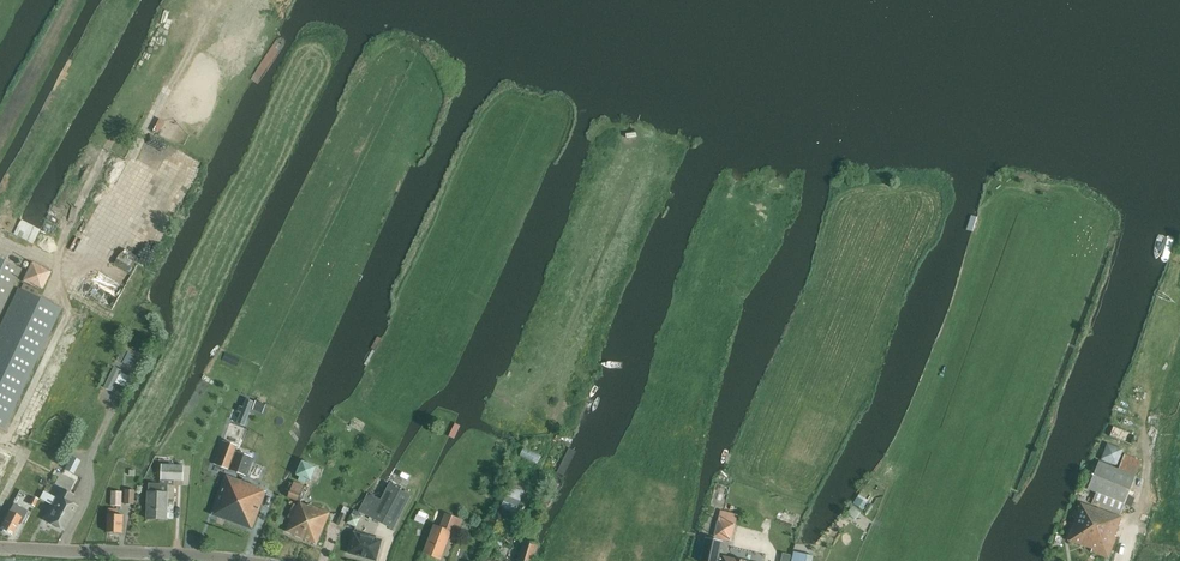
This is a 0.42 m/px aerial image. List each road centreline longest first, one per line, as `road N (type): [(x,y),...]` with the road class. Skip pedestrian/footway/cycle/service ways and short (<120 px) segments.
road 1 (tertiary): [(219,560),(0,547)]

